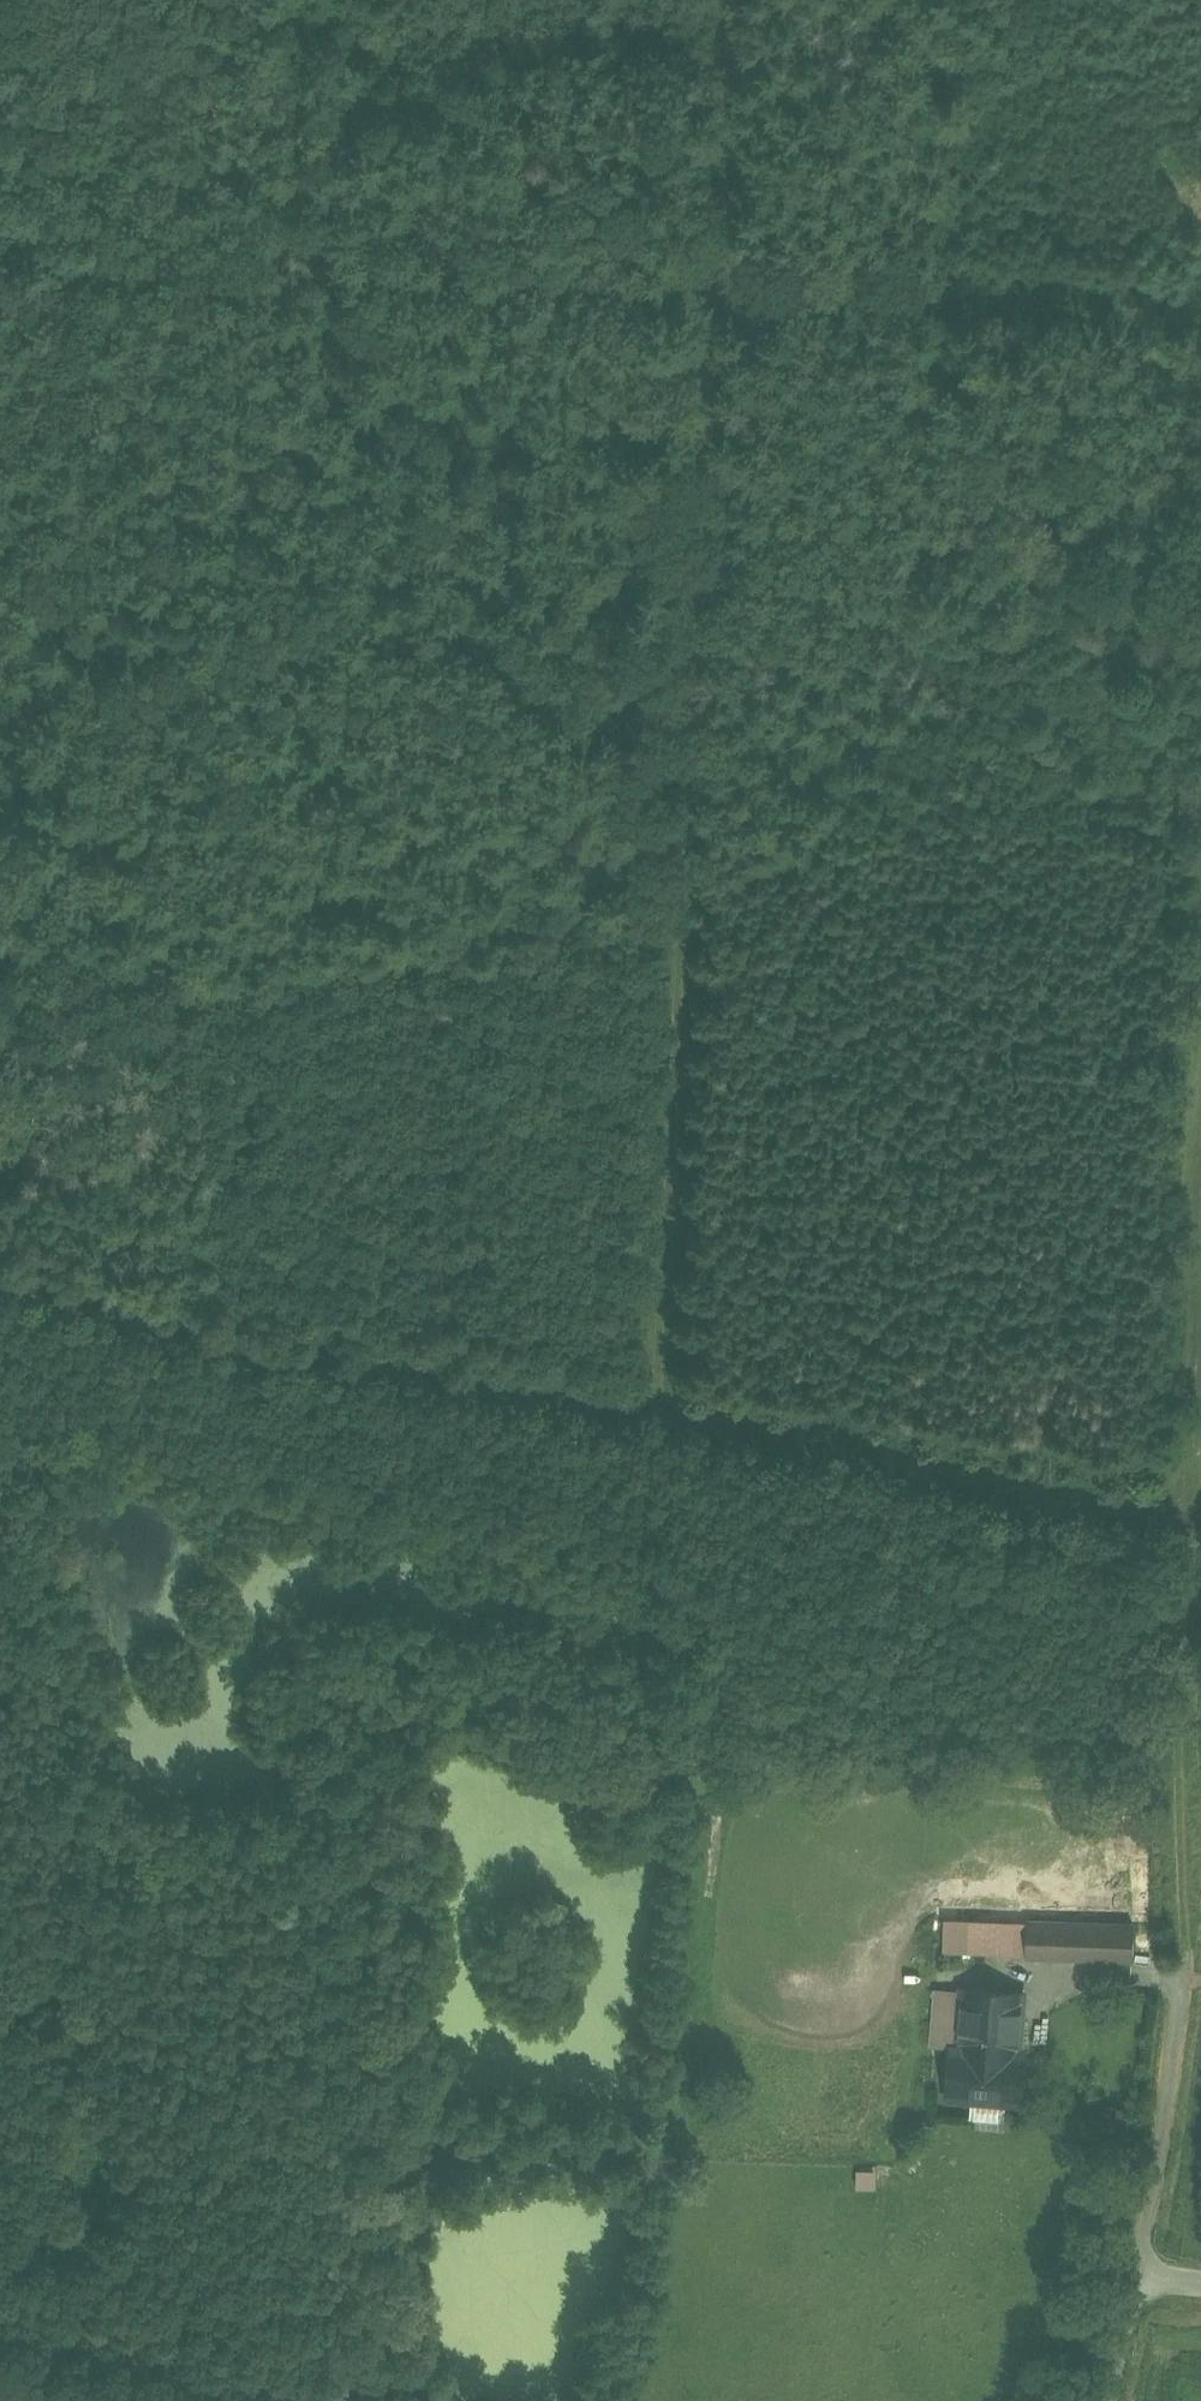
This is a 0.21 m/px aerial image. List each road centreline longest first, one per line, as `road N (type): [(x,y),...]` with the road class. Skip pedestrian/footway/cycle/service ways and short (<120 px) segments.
road 1 (track): [(1140,2280),(1170,2097),(1180,1978),(1174,1529),(681,1428),(662,1418),(657,1402),(735,0)]
road 2 (track): [(1200,316),(0,262)]
road 3 (track): [(0,1269),(184,1332),(640,1422),(662,1418)]
road 4 (unclassified): [(1200,2288),(1140,2280),(1116,2400)]

